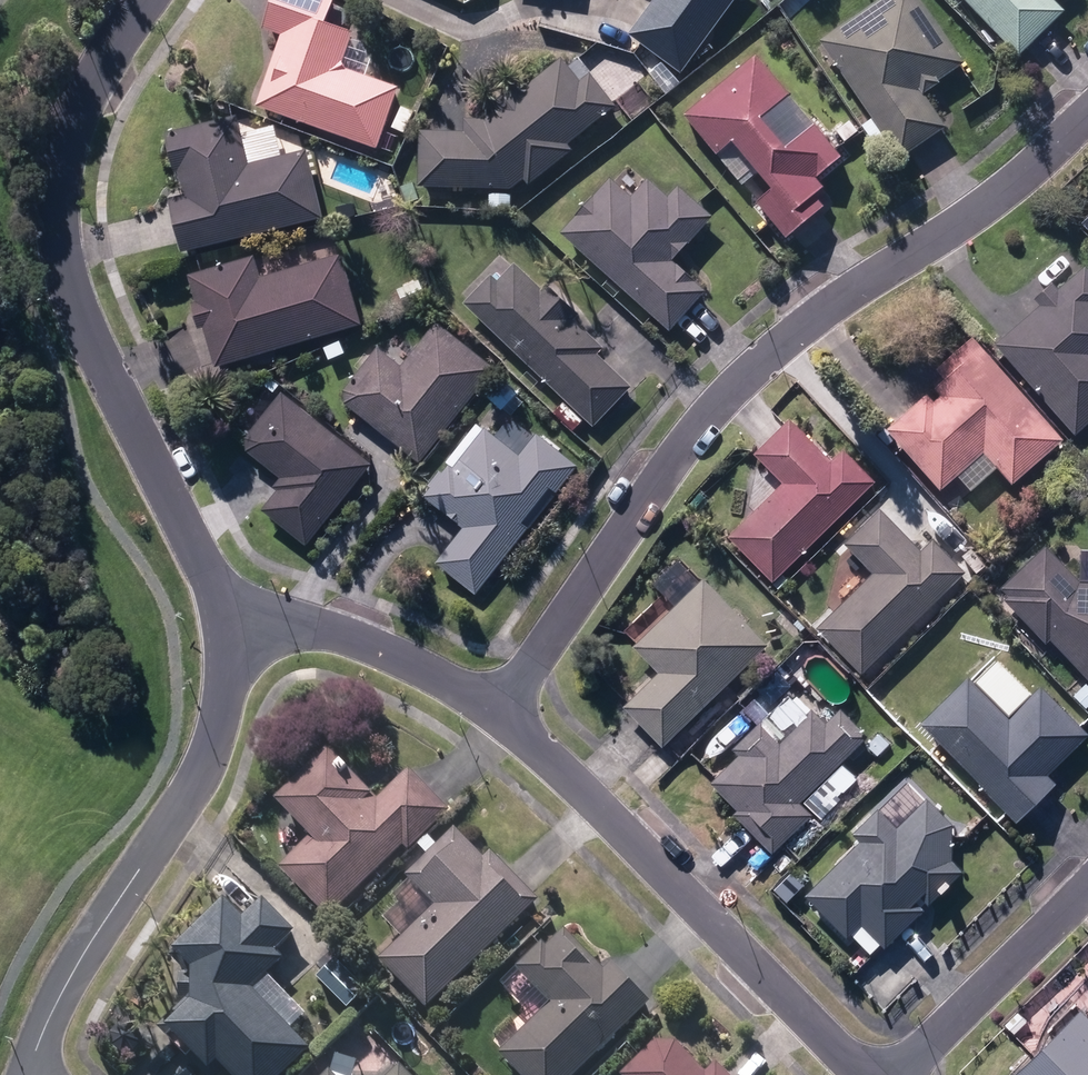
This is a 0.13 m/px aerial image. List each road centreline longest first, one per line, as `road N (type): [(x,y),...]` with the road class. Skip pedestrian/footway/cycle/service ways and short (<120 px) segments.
road 1 (residential): [(496,712),(751,364),(1014,182),(1087,109)]
road 2 (residential): [(150,0),(89,101),(63,171),(53,245),(161,496),(203,565),(225,628)]
road 3 (residential): [(496,712),(863,1074)]
road 4 (residential): [(225,628),(227,692),(198,783),(67,983),(27,1074)]
road 5 (residential): [(225,628),(310,629),(380,647),(496,712)]
road 6 (residential): [(905,1074),(1087,884)]

